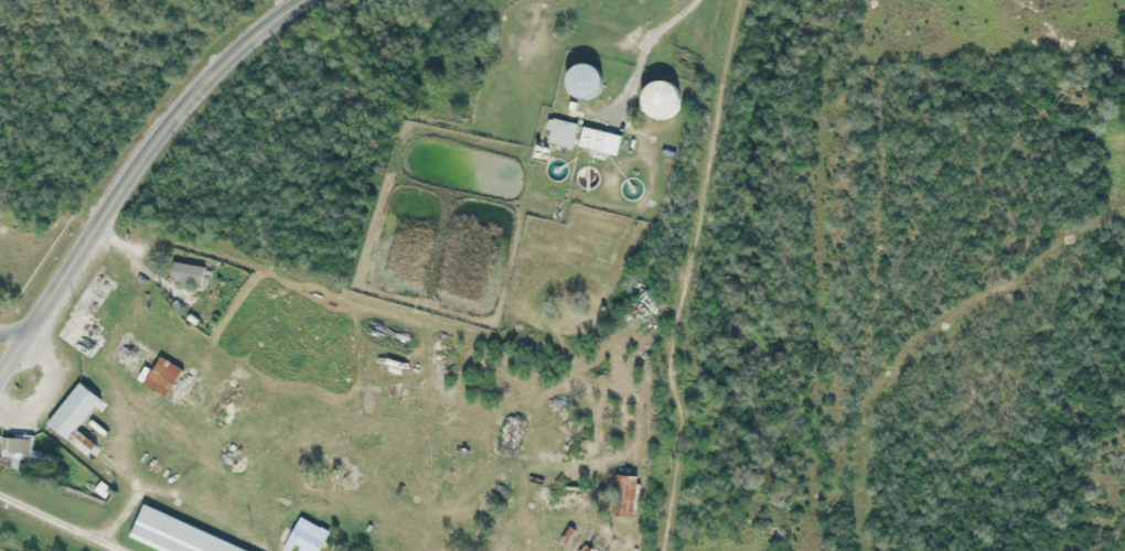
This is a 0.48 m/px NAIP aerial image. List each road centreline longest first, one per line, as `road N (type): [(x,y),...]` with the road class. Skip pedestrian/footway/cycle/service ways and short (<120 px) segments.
road 1 (tertiary): [(310,0),(243,51),(147,152),(0,373)]
road 2 (track): [(1124,220),(918,343)]
road 3 (track): [(126,550),(0,492)]

